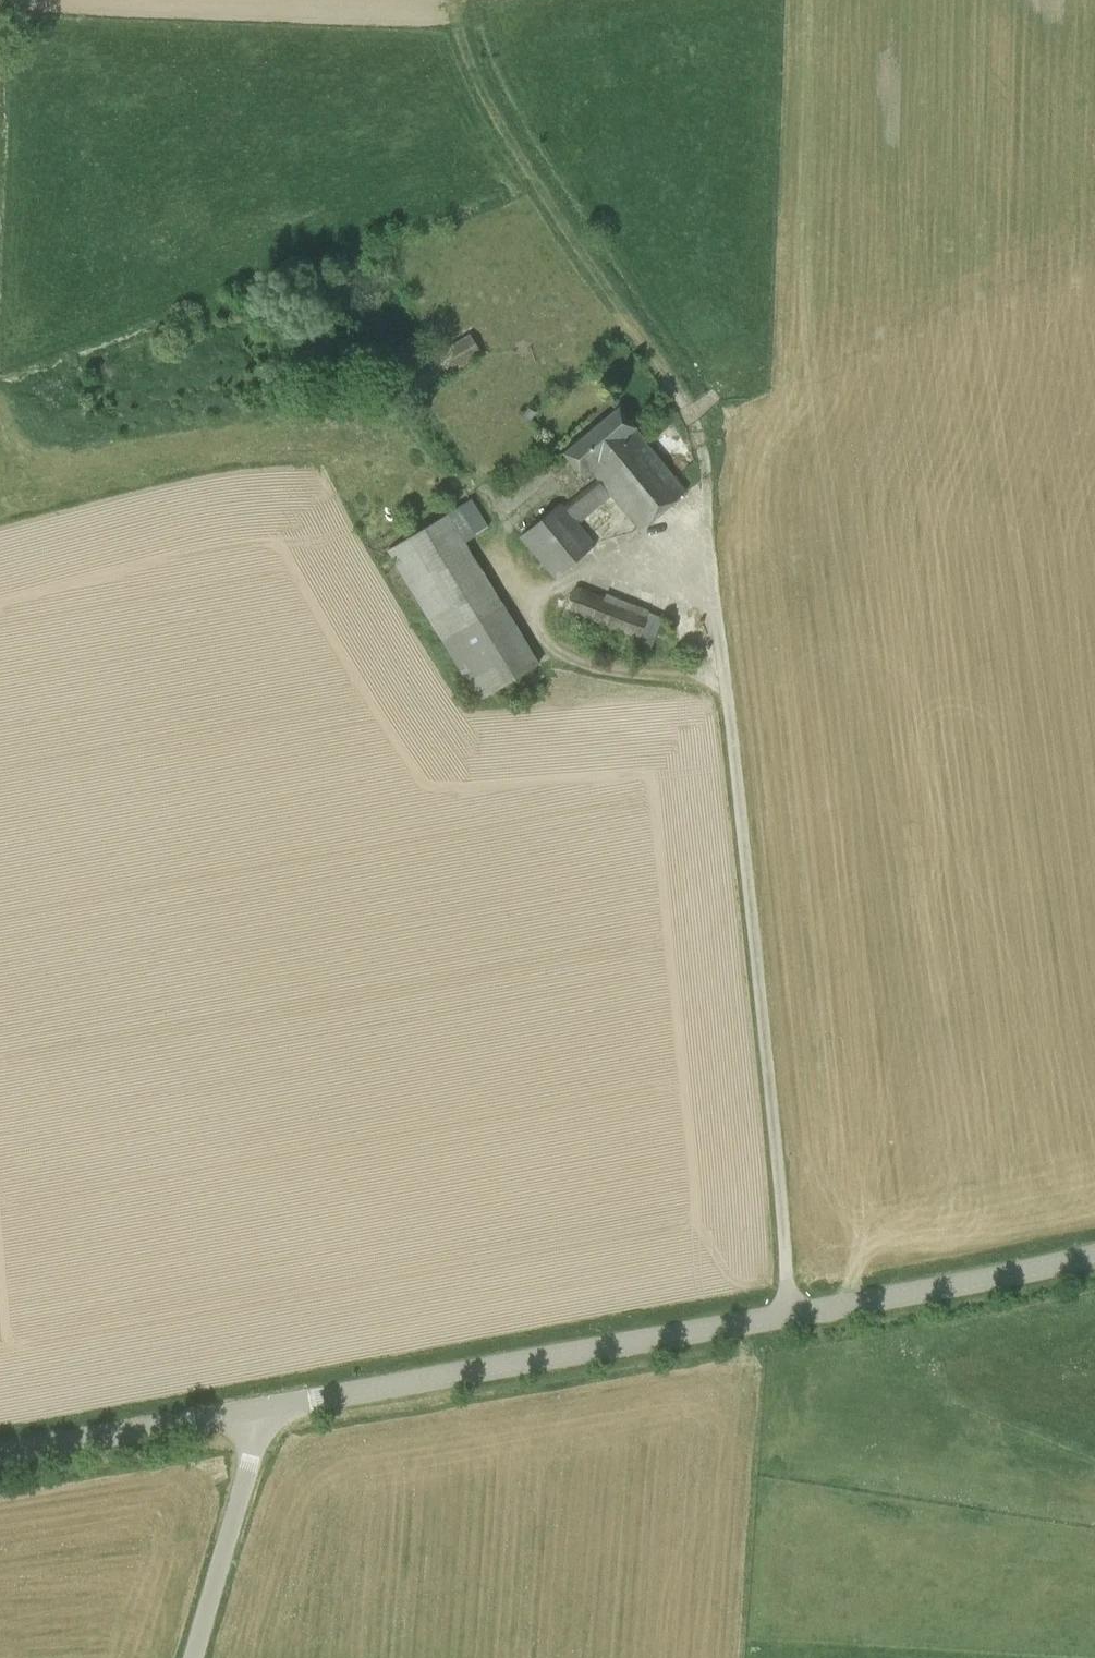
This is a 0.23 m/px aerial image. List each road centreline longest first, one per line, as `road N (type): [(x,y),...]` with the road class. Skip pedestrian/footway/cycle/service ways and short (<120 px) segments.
road 1 (tertiary): [(252,1409),(863,1304),(1094,1256)]
road 2 (unclassified): [(252,1409),(256,1441),(193,1657)]
road 3 (tertiary): [(252,1409),(0,1453)]

